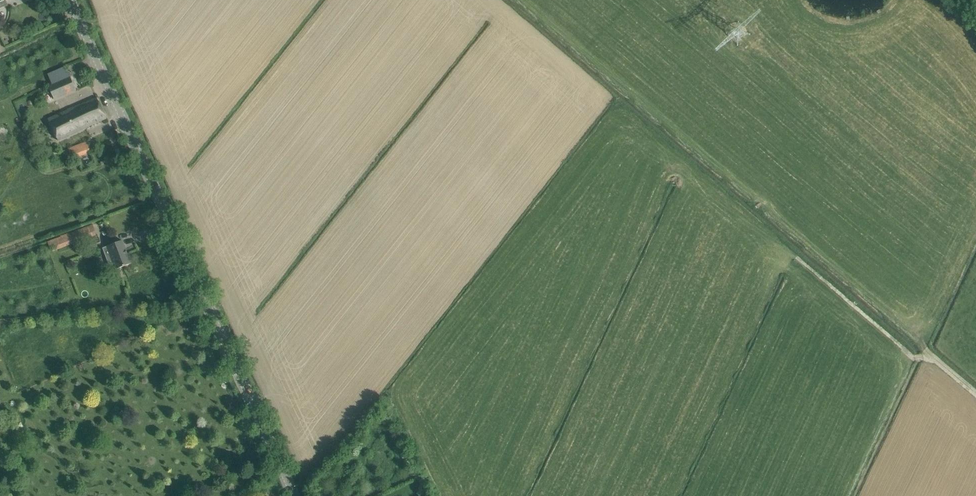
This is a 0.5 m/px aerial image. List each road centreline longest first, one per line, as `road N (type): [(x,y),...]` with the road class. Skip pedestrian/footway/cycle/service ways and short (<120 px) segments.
road 1 (tertiary): [(295,495),(69,0)]

